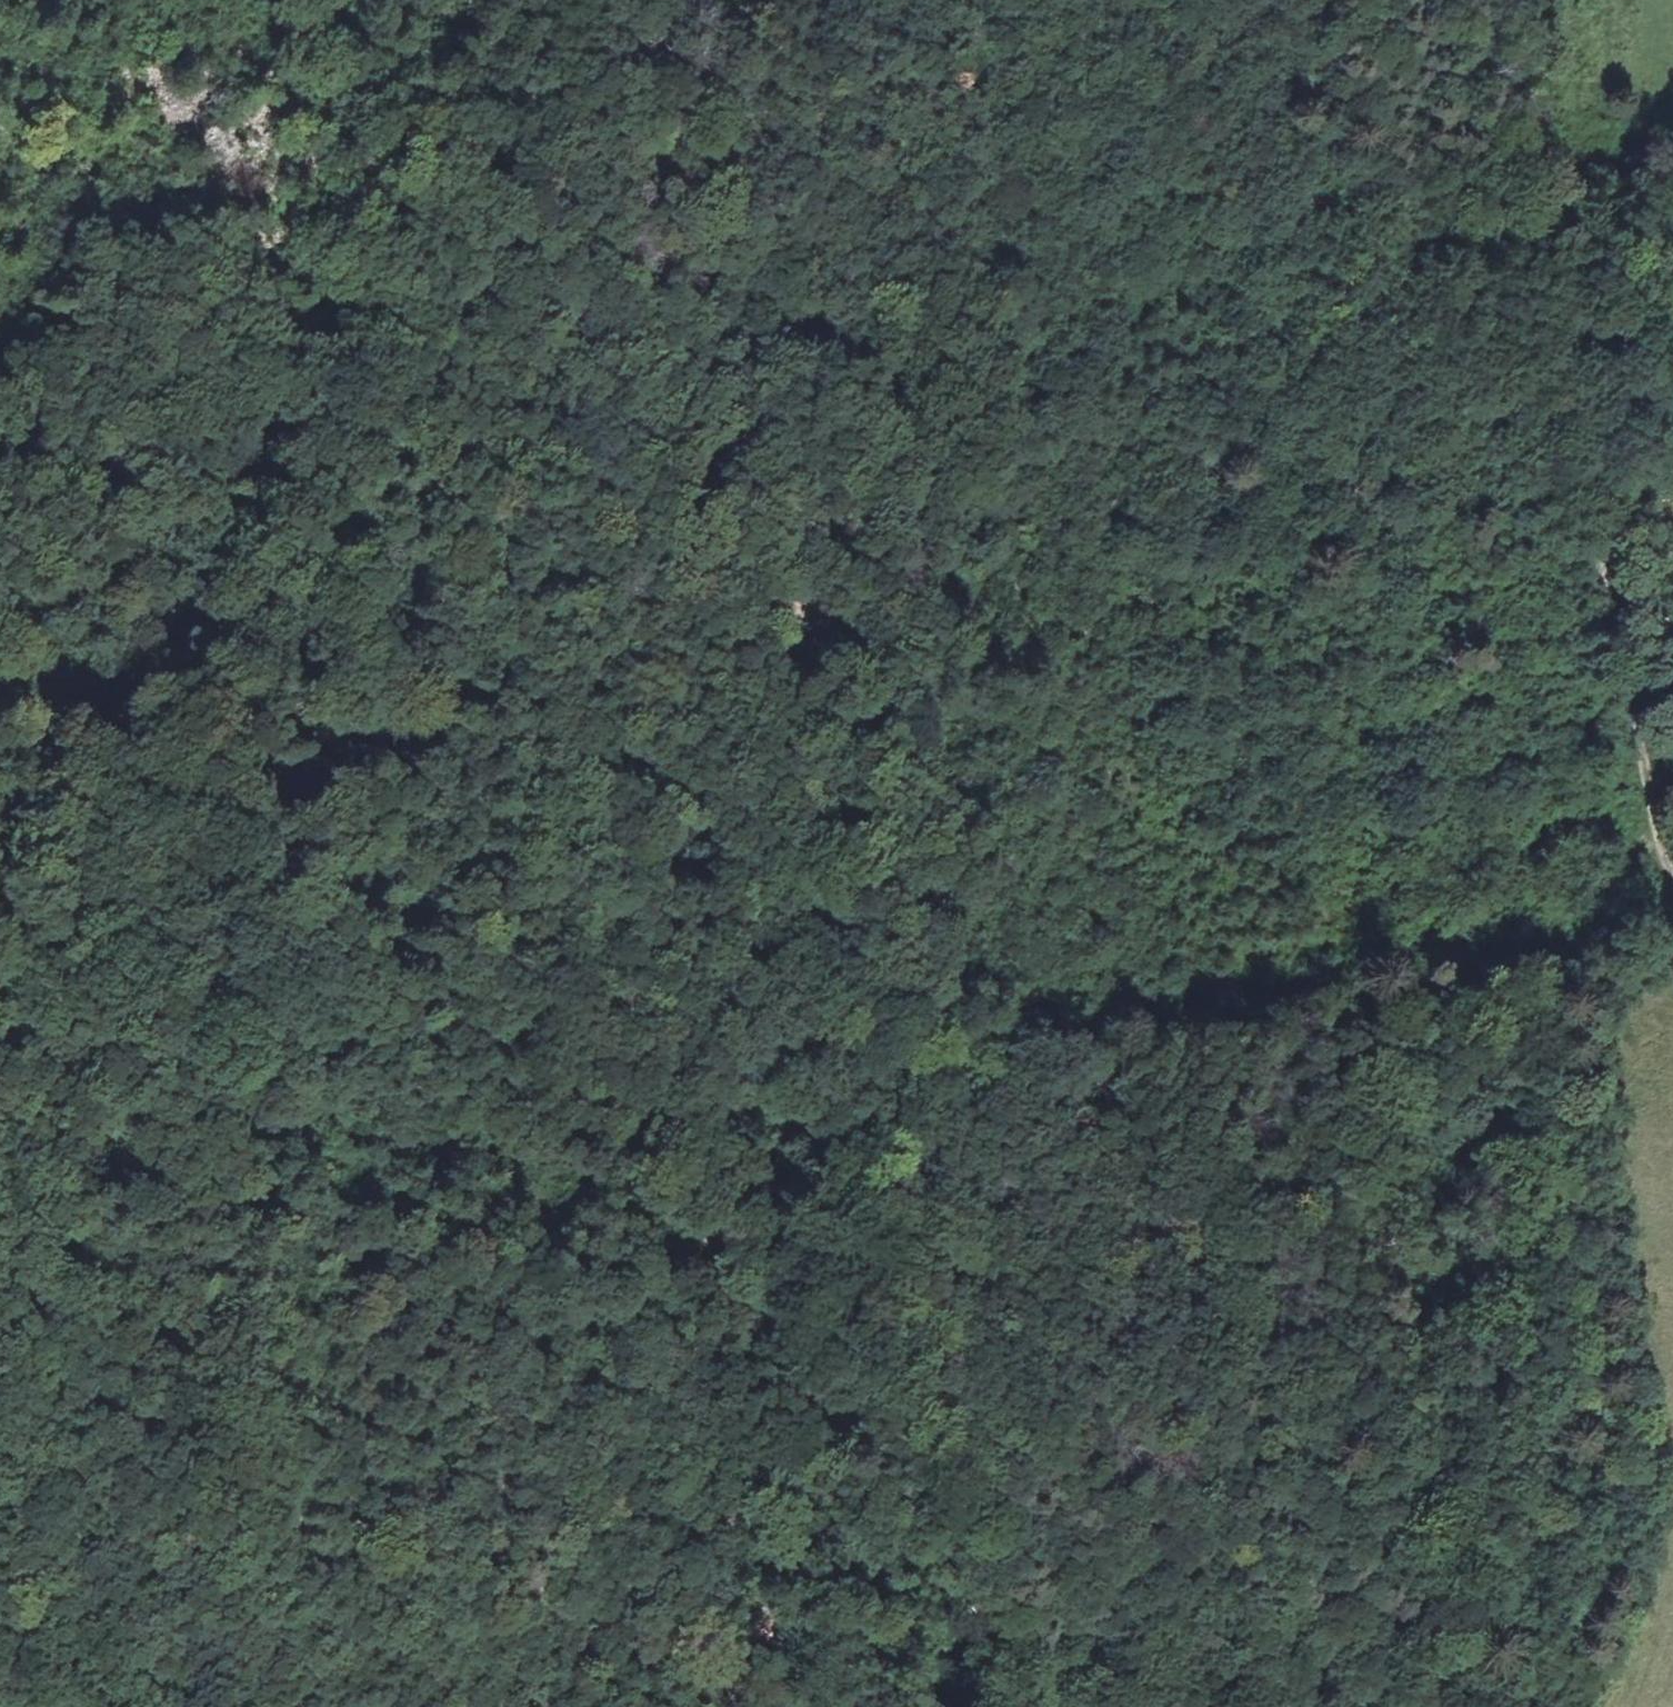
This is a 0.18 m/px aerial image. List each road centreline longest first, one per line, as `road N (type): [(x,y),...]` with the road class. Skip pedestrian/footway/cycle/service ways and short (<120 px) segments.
road 1 (track): [(1672,883),(1584,477),(1547,241),(1526,0)]

